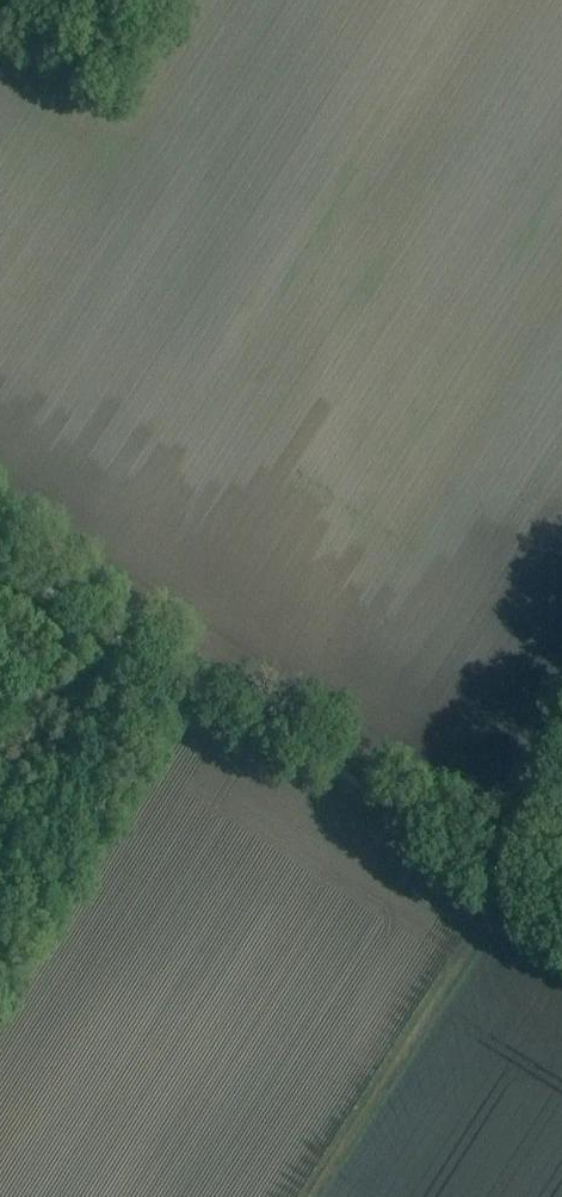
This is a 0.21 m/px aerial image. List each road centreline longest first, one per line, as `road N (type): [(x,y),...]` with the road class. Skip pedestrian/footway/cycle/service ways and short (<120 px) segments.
road 1 (track): [(561,785),(303,1196)]

